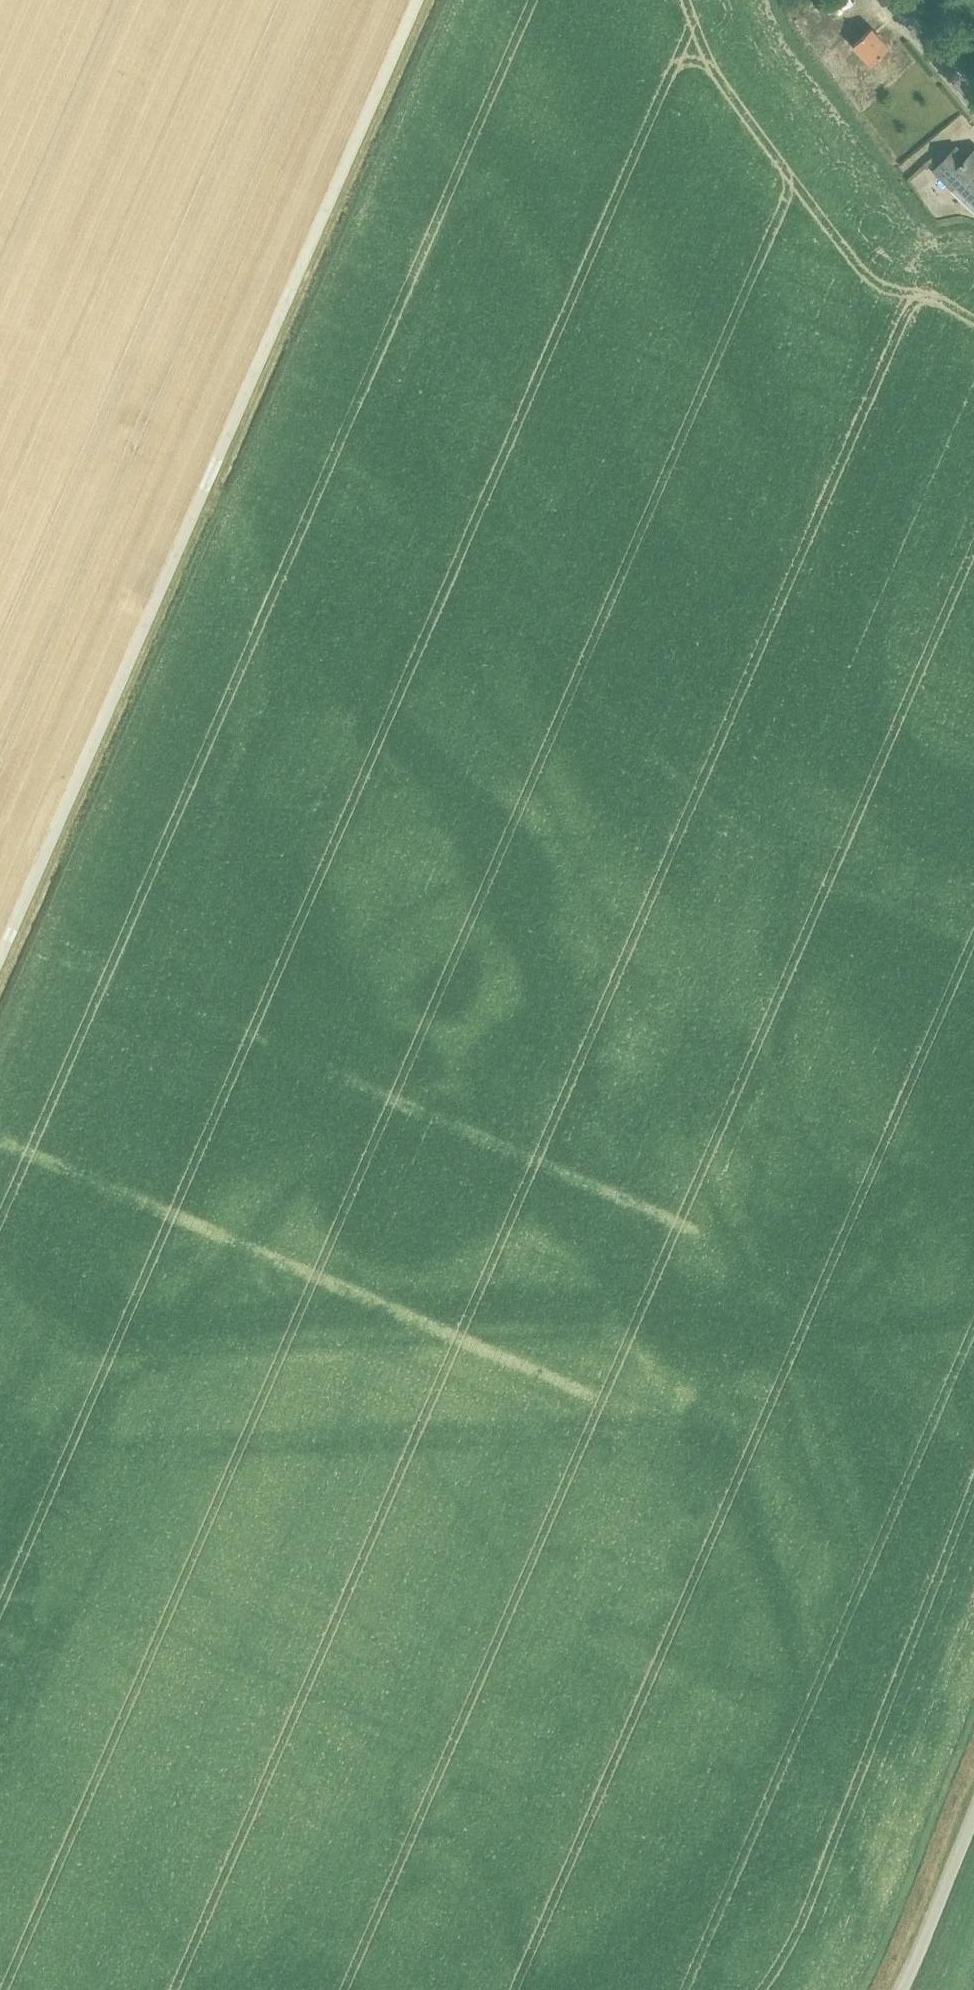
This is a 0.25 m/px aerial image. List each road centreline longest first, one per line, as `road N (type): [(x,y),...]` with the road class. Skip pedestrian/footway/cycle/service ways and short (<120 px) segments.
road 1 (unclassified): [(902,1989),(973,1815)]
road 2 (unclassified): [(973,96),(899,0)]

